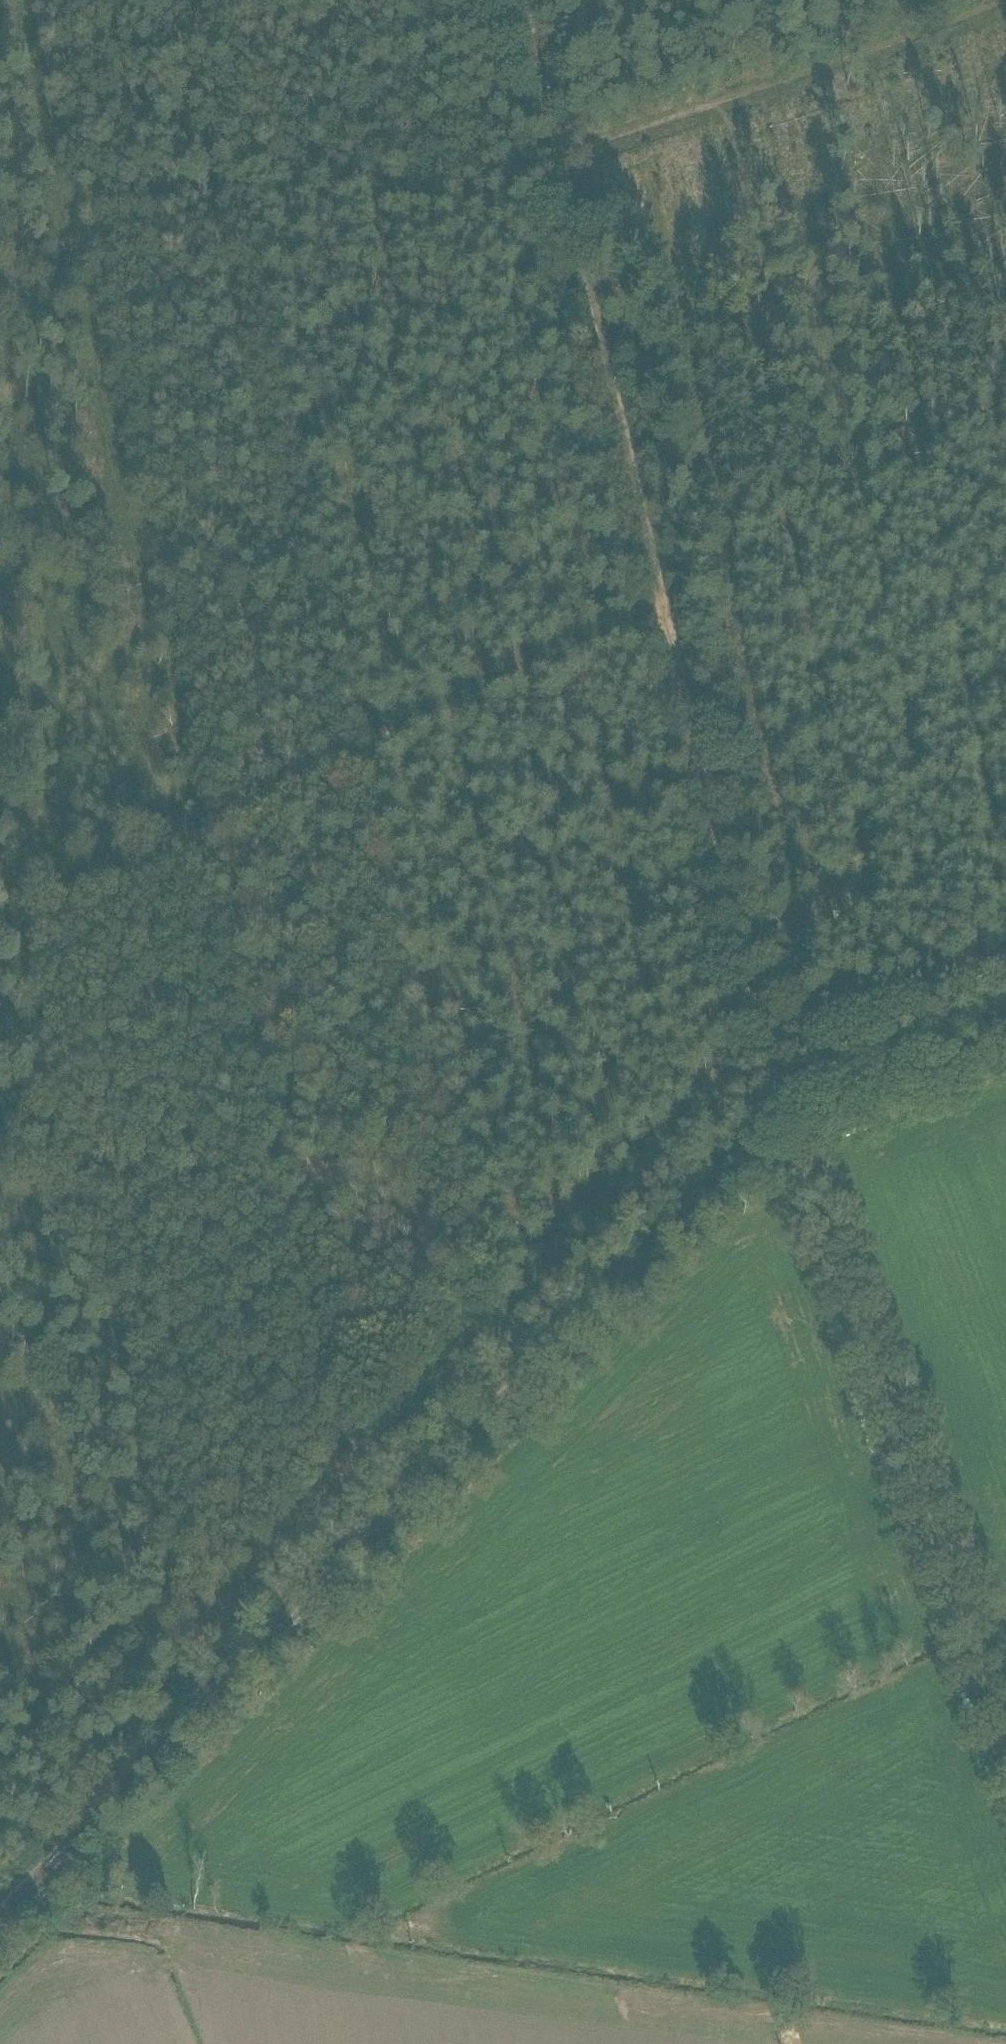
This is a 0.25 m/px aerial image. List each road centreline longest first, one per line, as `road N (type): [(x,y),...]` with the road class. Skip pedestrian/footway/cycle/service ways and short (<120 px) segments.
road 1 (track): [(0,1925),(785,1122)]
road 2 (track): [(785,1122),(562,148)]
road 3 (track): [(1005,1740),(785,1122)]
road 4 (track): [(991,0),(562,148)]
road 5 (track): [(785,1122),(1005,1034)]
road 6 (track): [(562,148),(527,0)]

